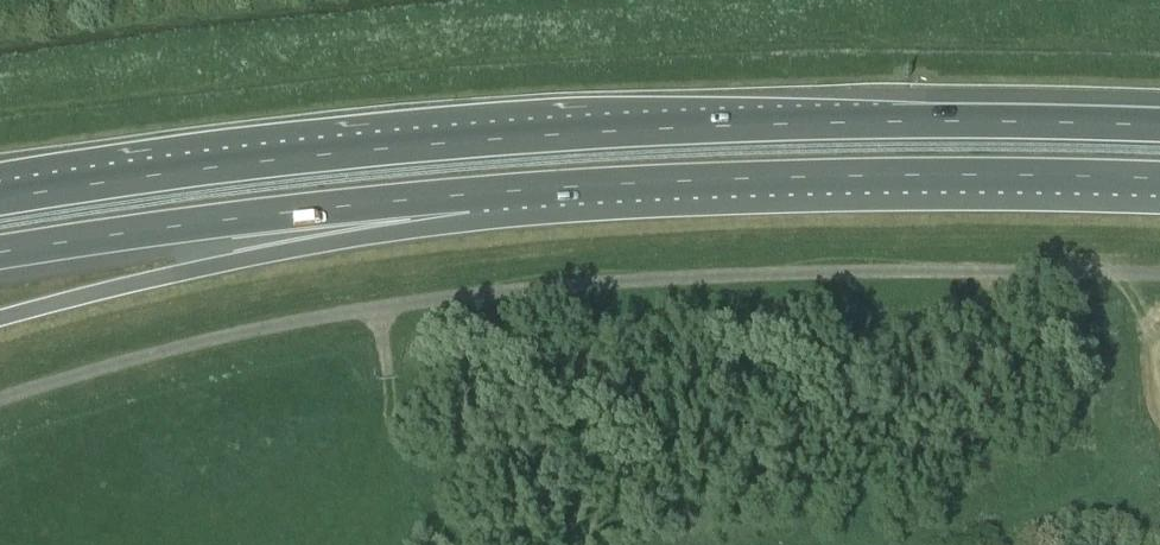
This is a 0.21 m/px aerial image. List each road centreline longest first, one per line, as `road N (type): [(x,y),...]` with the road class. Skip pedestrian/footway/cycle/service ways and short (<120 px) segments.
road 1 (unclassified): [(1159,275),(928,271),(586,281),(285,324),(0,398)]
road 2 (motorway): [(1159,126),(923,121),(575,136),(75,186)]
road 3 (motorway): [(567,189),(925,176),(1159,179)]
road 4 (motorway): [(0,317),(240,259),(453,223),(567,189)]
road 5 (motorway): [(0,253),(567,189)]

